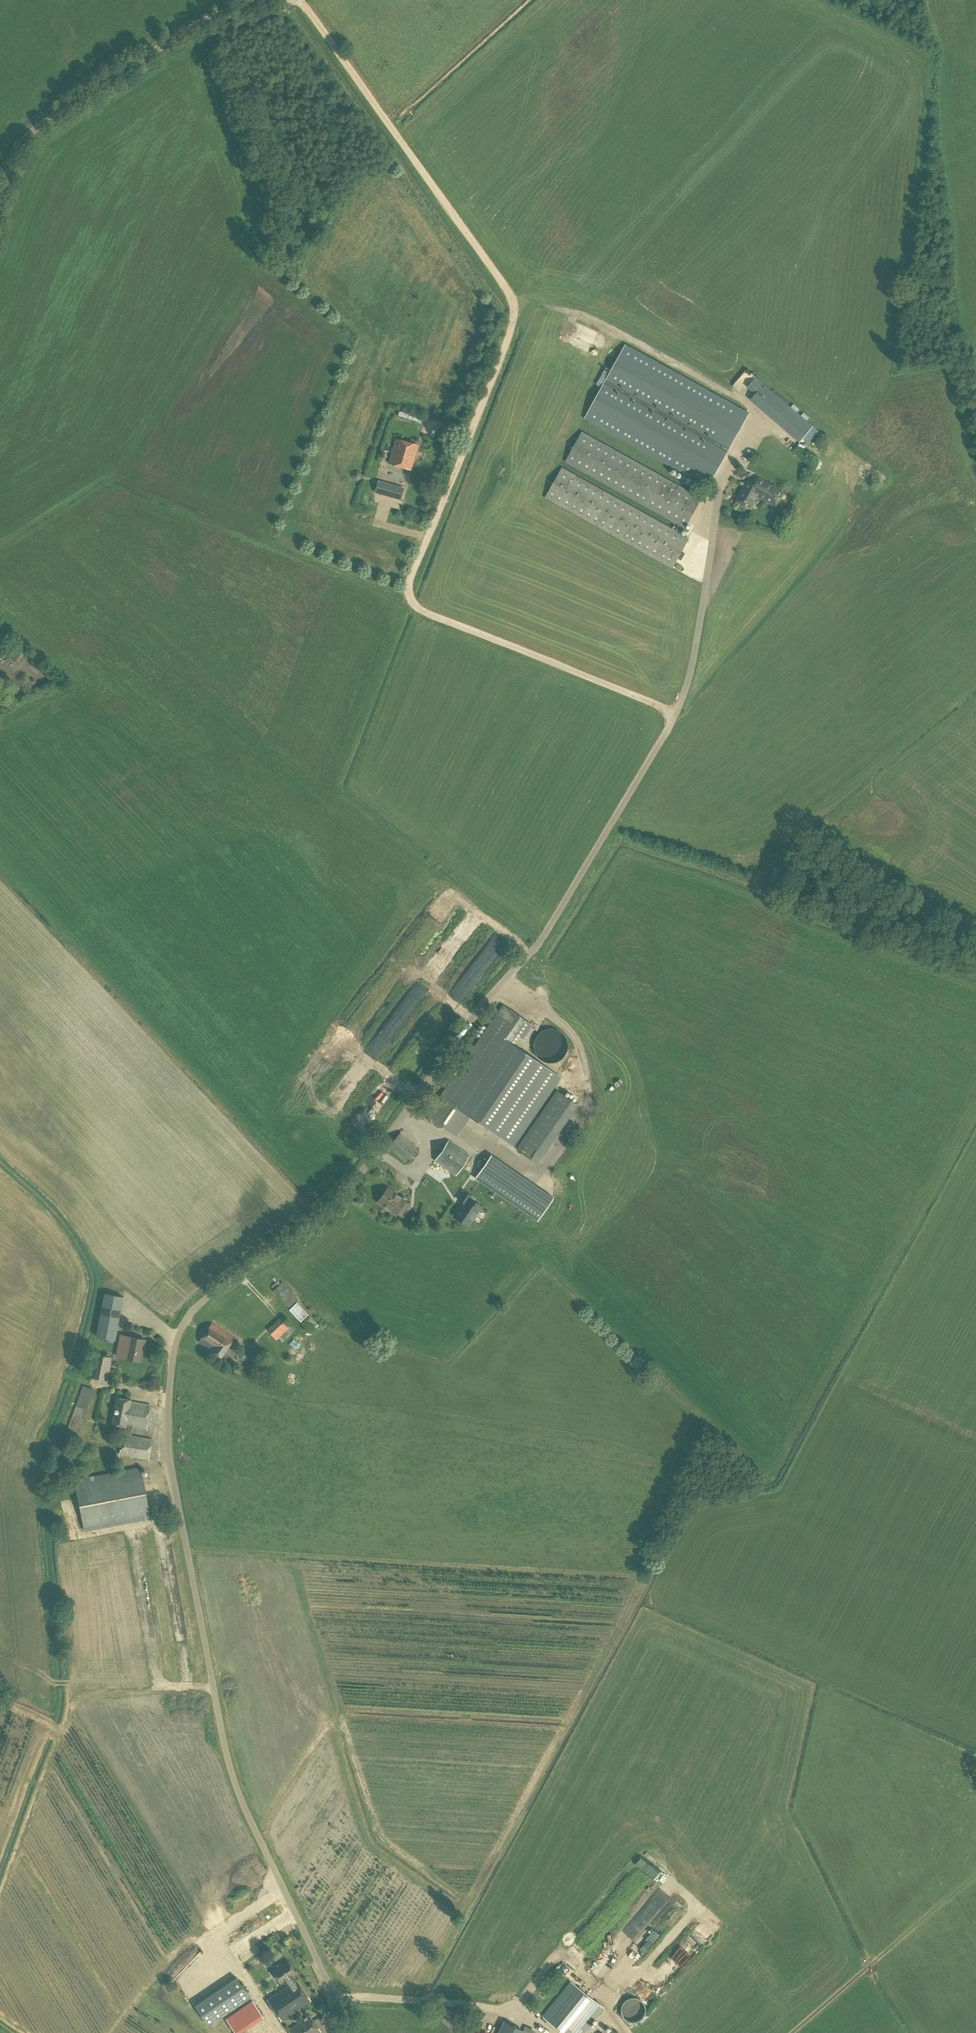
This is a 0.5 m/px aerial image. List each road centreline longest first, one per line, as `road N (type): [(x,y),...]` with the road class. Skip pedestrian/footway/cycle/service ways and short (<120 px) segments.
road 1 (unclassified): [(335,2000),(246,1810),(223,1732),(172,1448),(179,1326),(330,1208),(440,1052),(535,949),(675,720),(707,599)]
road 2 (track): [(676,714),(414,605),(408,581),(515,306),(300,0)]
road 3 (unclassified): [(0,201),(32,132),(230,5),(253,0)]
road 4 (unclassified): [(534,2026),(467,2007),(335,2000)]

